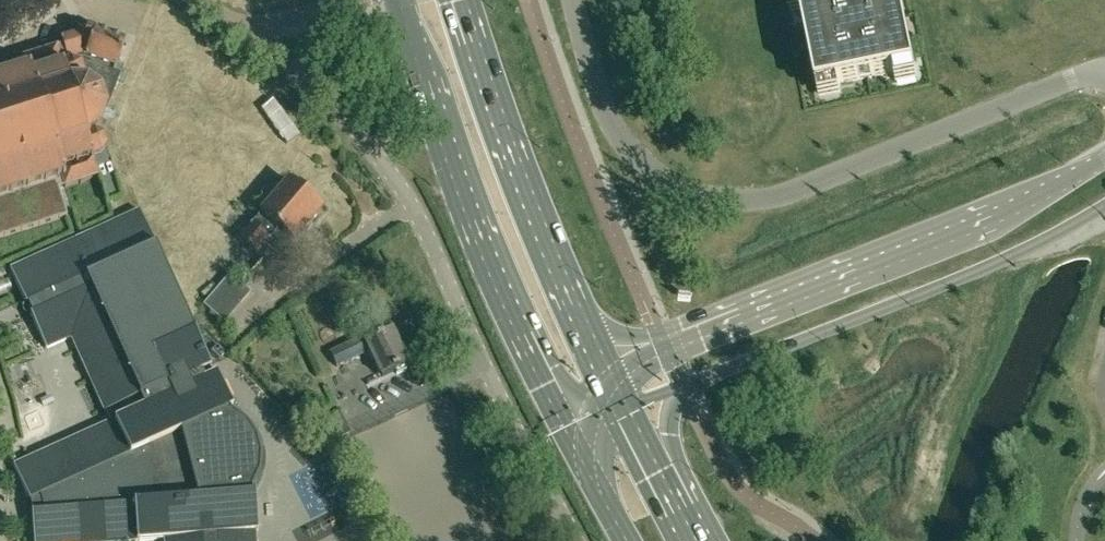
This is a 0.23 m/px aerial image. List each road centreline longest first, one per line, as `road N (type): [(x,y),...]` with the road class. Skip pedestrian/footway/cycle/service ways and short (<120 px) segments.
road 1 (residential): [(1104,74),(1051,86),(813,181),(746,199),(716,196),(663,180),(624,149),(606,119),(573,0)]
road 2 (residential): [(206,0),(362,134),(401,183),(577,540)]
road 3 (tertiary): [(681,387),(996,263),(1104,205)]
road 4 (primary): [(399,0),(495,290),(560,417)]
road 5 (tertiary): [(1104,158),(1000,215),(698,332)]
road 6 (primary): [(581,326),(459,0)]
road 7 (primary): [(560,417),(629,540)]
road 8 (primary): [(675,512),(670,434),(681,387)]

